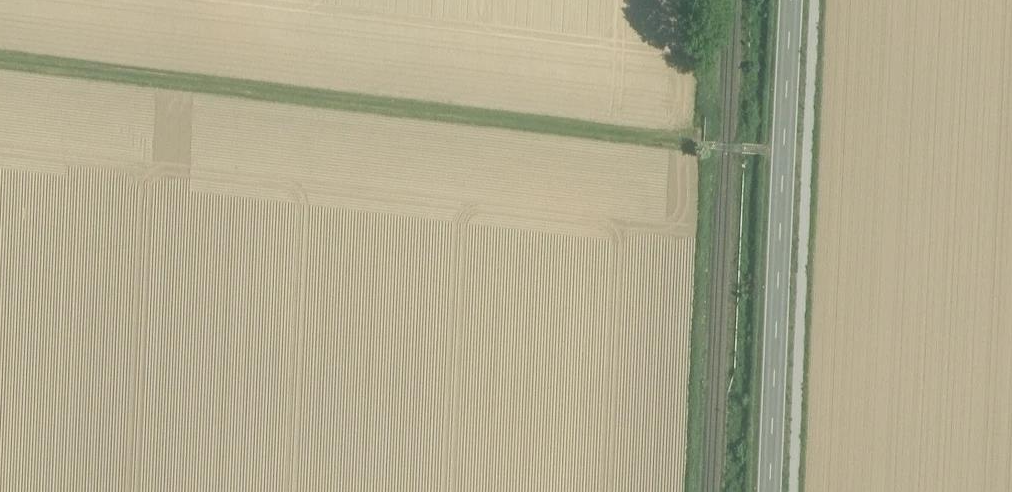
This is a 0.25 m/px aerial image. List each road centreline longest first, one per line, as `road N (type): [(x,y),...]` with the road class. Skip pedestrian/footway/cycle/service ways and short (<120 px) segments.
road 1 (tertiary): [(772,491),(794,0)]

